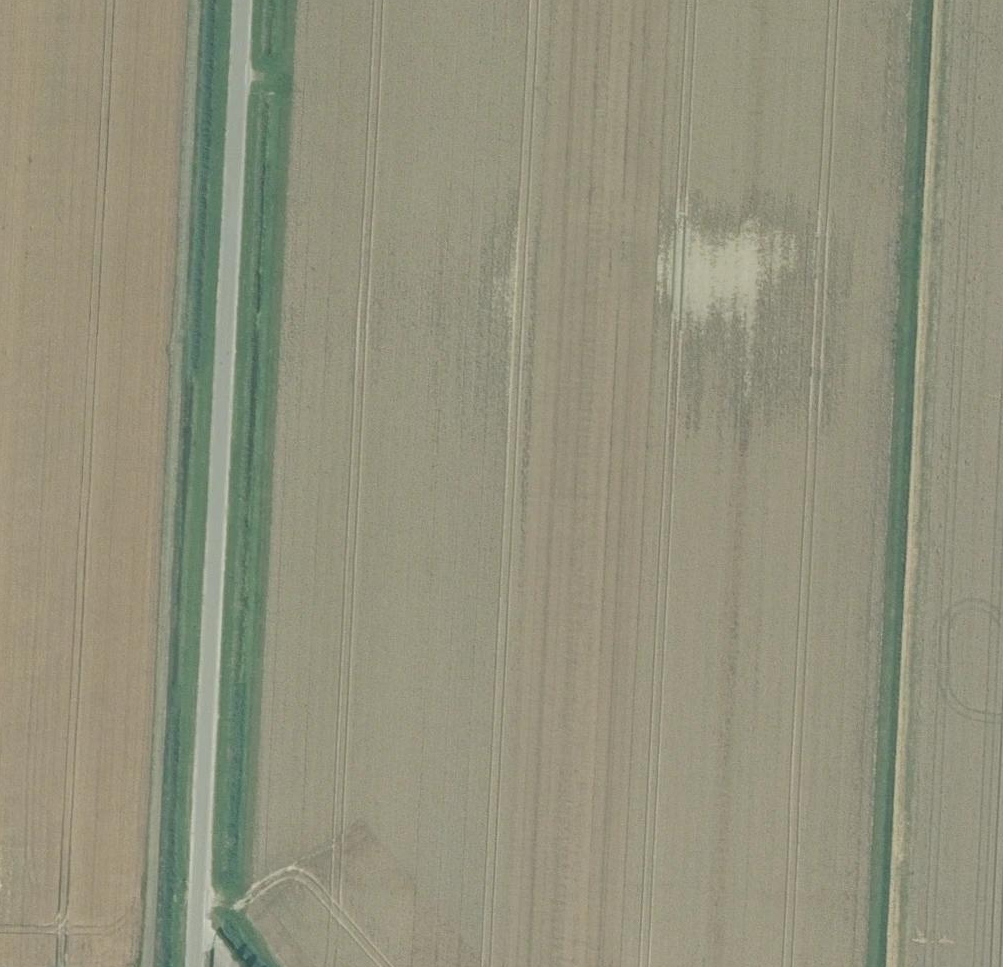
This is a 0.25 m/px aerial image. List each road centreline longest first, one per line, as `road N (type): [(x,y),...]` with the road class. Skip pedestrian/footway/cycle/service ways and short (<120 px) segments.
road 1 (unclassified): [(194,966),(242,0)]

